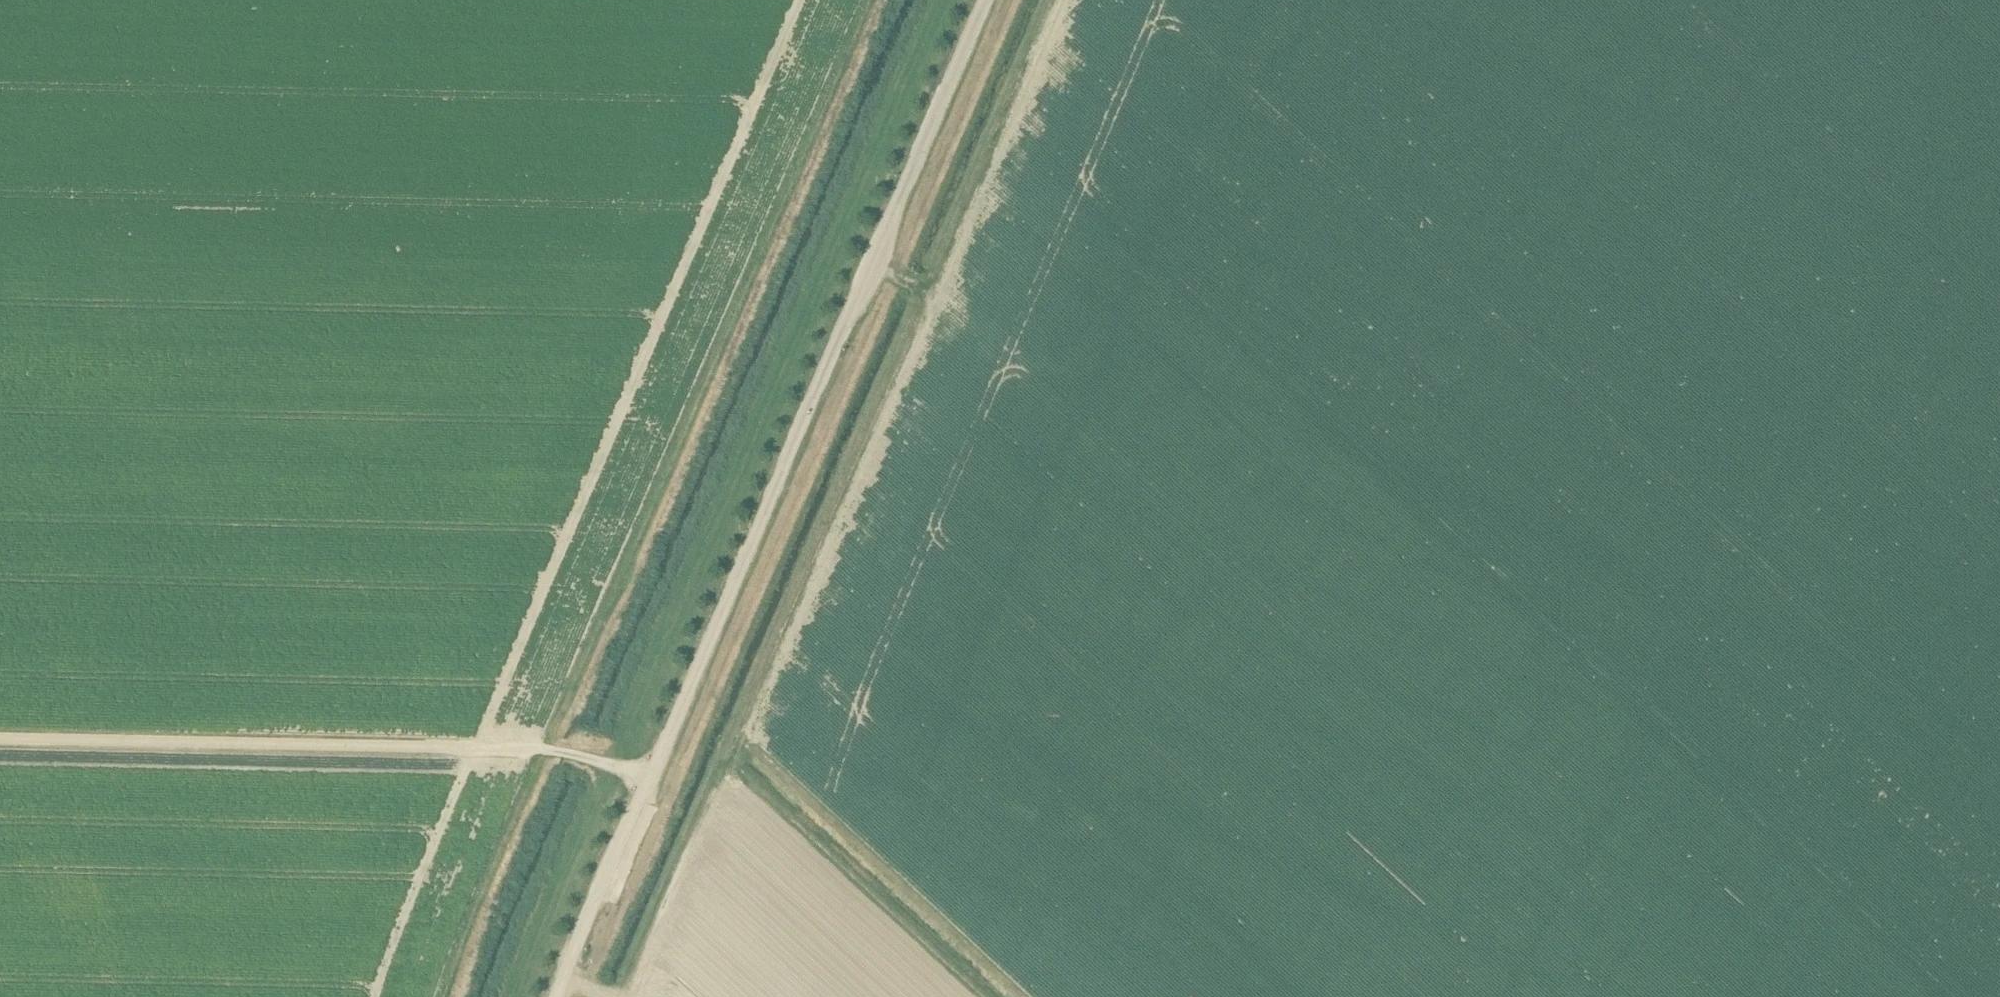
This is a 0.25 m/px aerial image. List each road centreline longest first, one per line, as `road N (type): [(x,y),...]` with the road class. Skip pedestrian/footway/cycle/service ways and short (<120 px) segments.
road 1 (unclassified): [(561,996),(988,0)]

